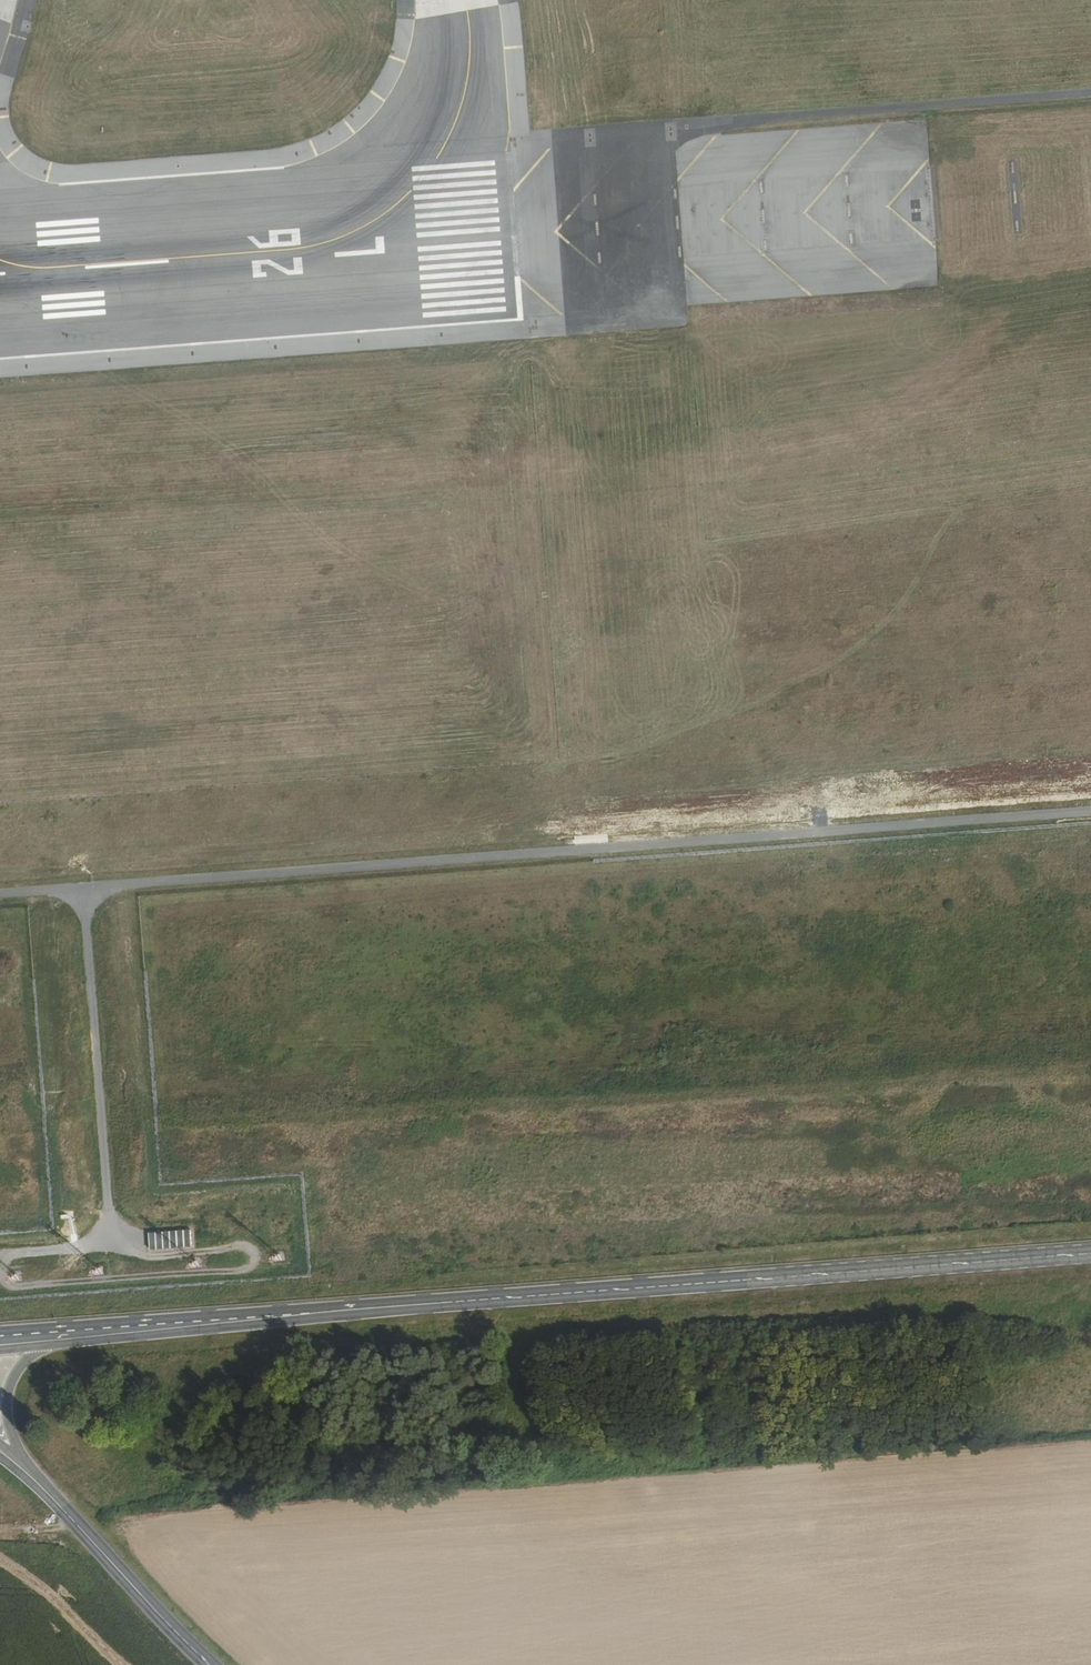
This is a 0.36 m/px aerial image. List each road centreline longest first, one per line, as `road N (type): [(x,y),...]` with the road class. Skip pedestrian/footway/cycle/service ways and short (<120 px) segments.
road 1 (secondary): [(1090,1260),(581,1301),(381,1308)]
road 2 (secondary): [(381,1308),(0,1335)]
road 3 (secondary): [(52,1348),(381,1308)]
road 4 (secondary): [(209,1664),(57,1505)]
road 5 (secondary): [(57,1505),(16,1450),(5,1419),(21,1368),(52,1348)]

